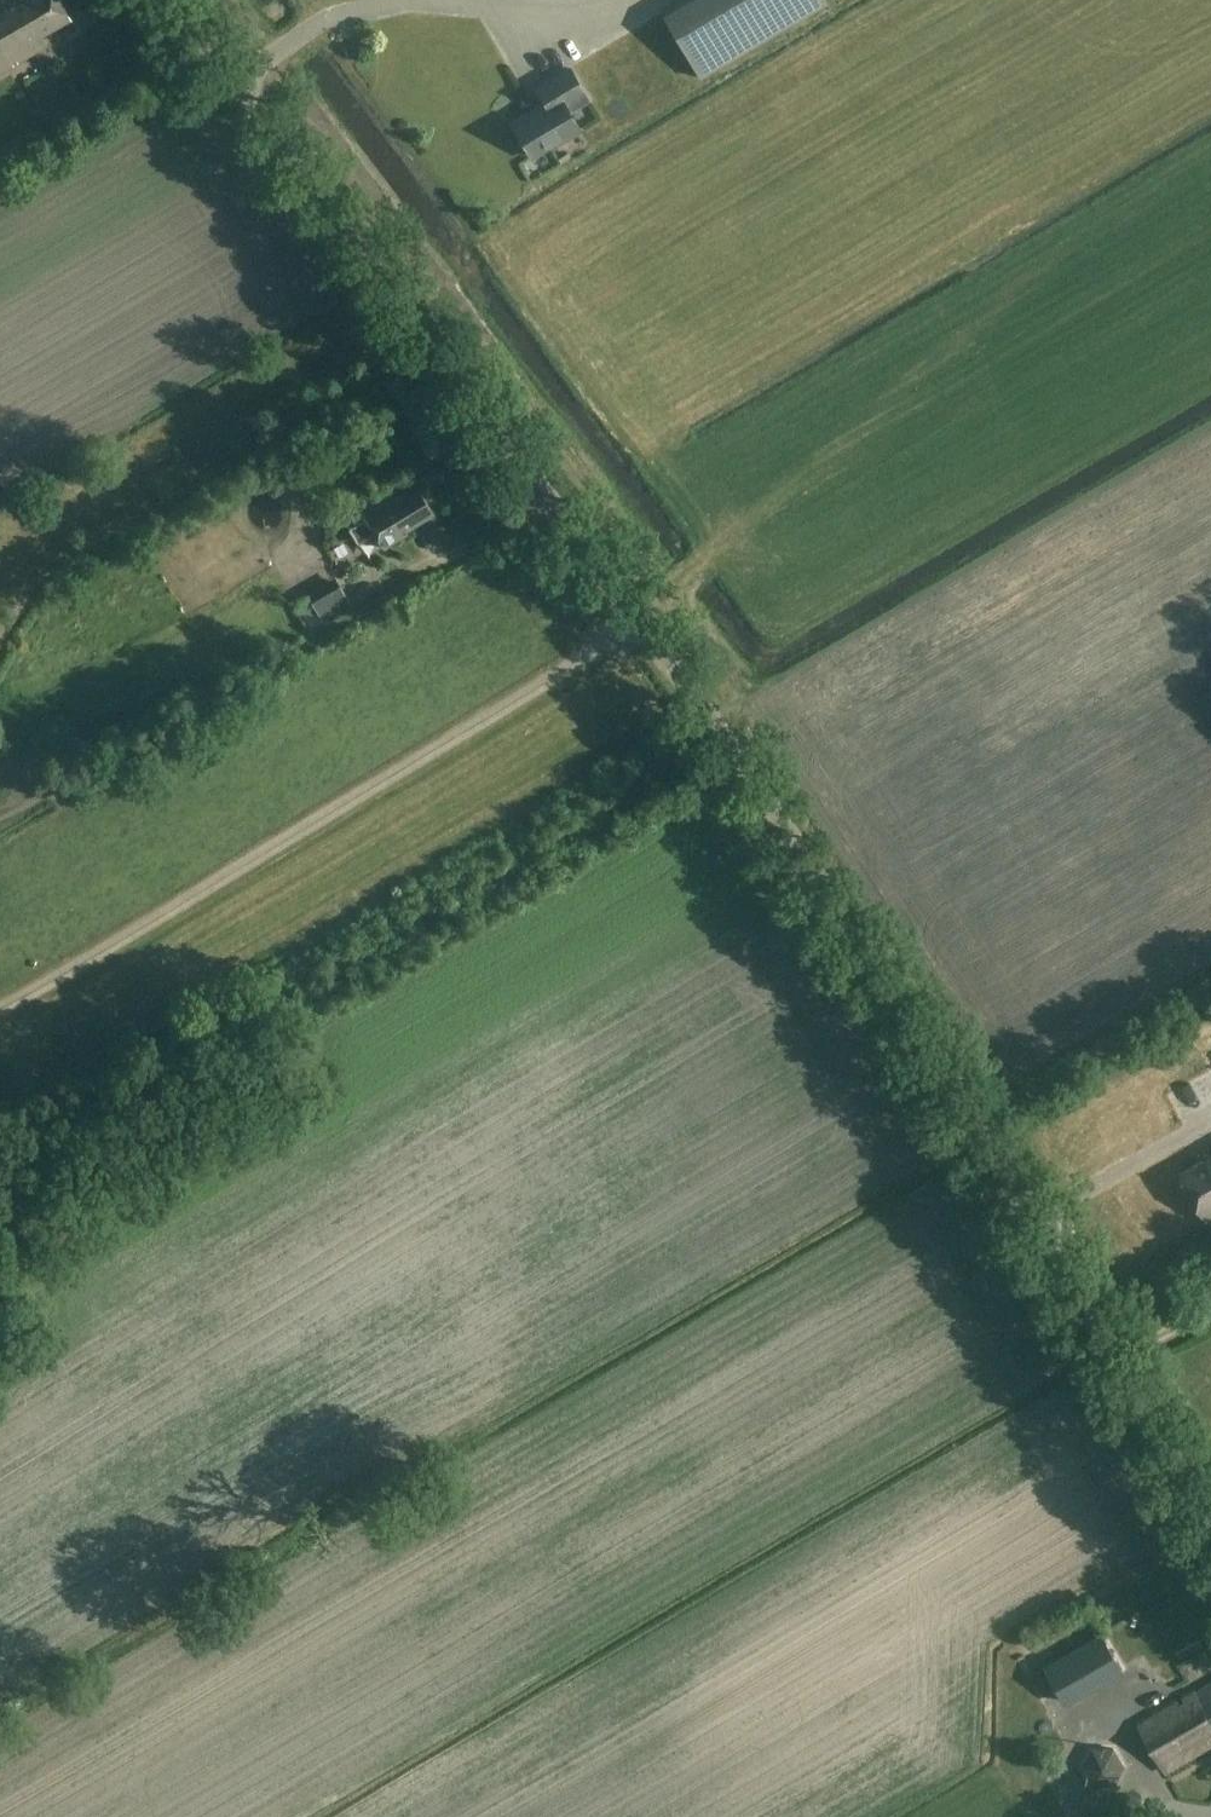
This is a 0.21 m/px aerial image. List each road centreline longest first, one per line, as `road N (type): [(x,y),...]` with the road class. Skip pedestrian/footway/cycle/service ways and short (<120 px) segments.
road 1 (tertiary): [(1210,1534),(971,1115),(731,751),(169,0)]
road 2 (track): [(971,1115),(1210,973)]

